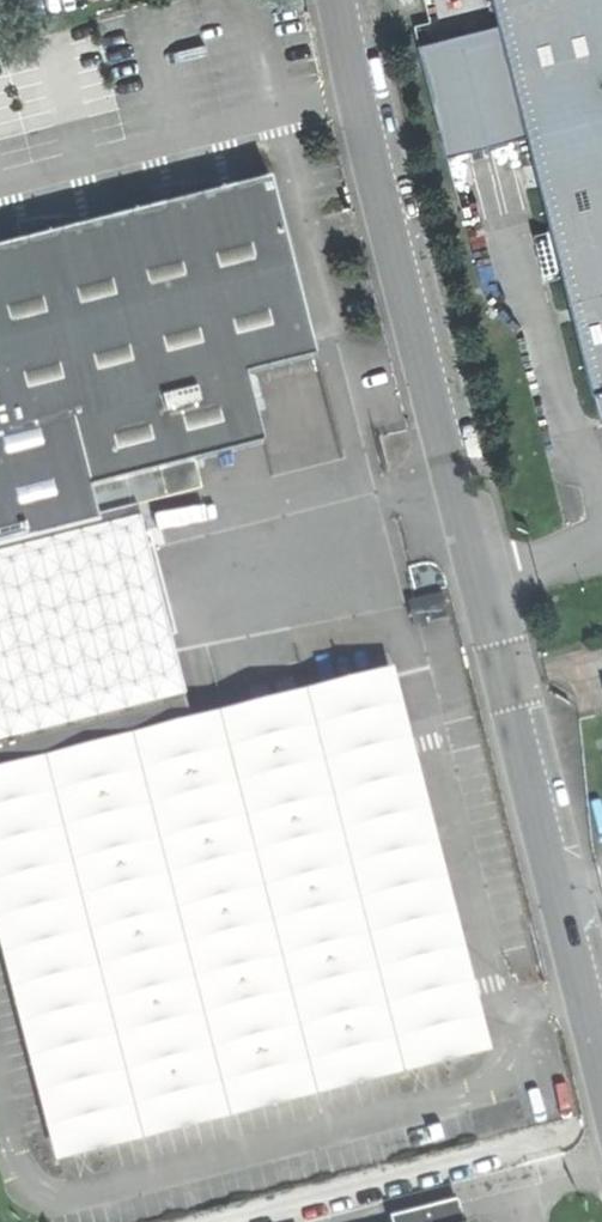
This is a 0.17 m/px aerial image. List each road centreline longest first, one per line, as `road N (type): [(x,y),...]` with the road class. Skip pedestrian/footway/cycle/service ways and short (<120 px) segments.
road 1 (tertiary): [(601,1060),(345,0)]

